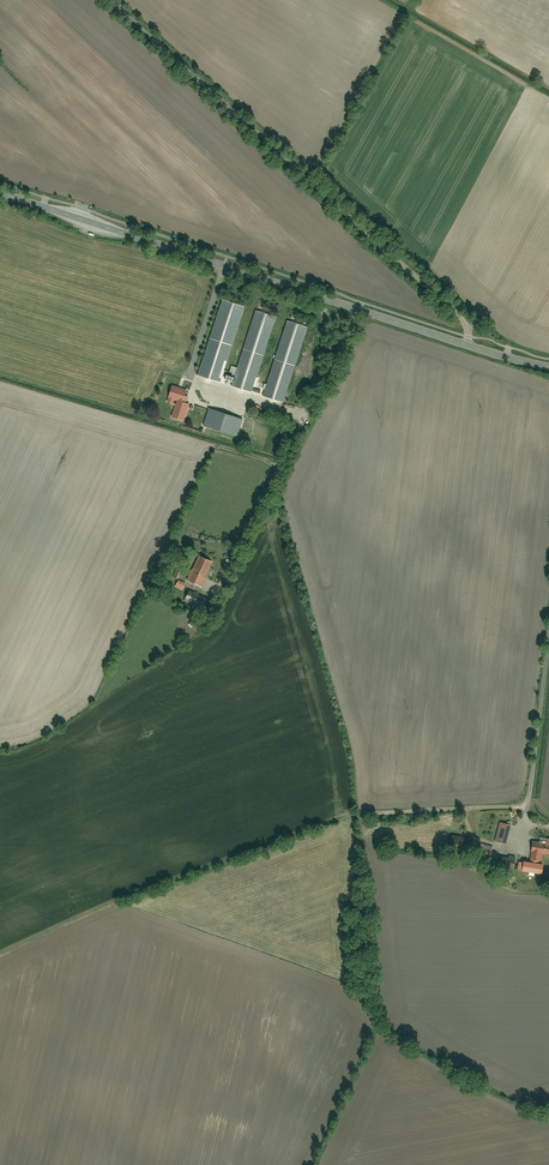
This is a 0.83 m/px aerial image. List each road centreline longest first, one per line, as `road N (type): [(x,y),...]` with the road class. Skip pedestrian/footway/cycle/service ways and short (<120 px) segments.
road 1 (residential): [(465,344),(466,324),(430,286),(109,0)]
road 2 (tertiary): [(465,344),(0,191)]
road 3 (residential): [(548,634),(526,828),(548,828)]

